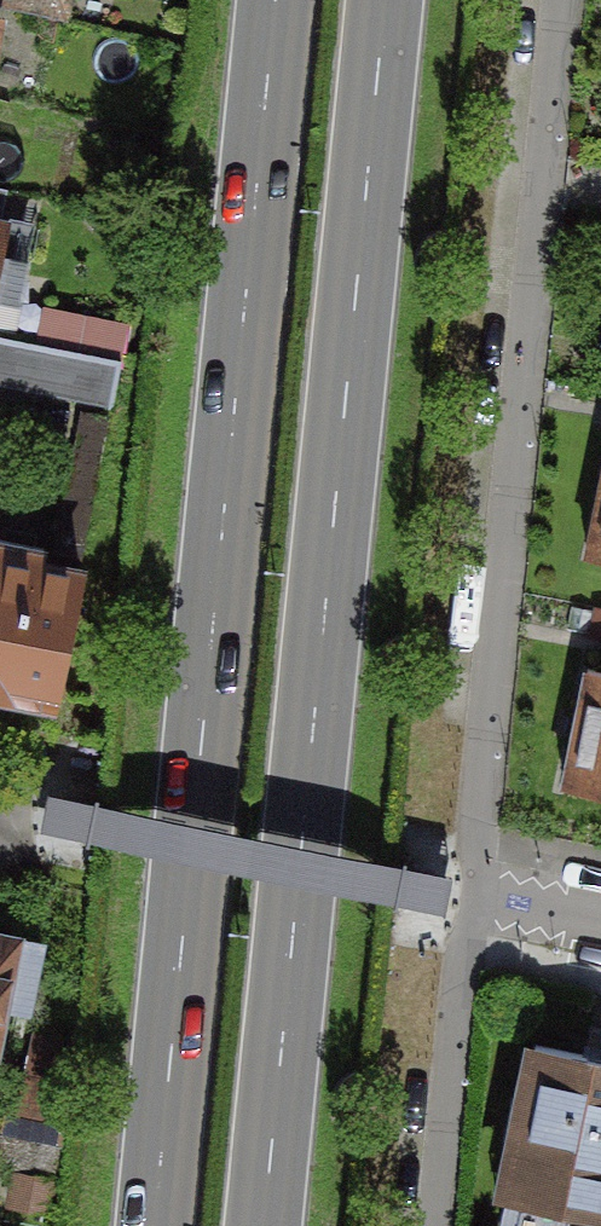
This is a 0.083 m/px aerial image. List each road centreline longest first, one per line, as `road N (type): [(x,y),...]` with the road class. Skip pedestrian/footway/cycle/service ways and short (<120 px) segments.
road 1 (primary): [(277,0),(151,1225)]
road 2 (primary): [(263,1225),(386,0)]
road 3 (residential): [(476,901),(560,0)]
road 4 (residential): [(443,1225),(476,901)]
road 5 (residential): [(476,901),(600,926)]

